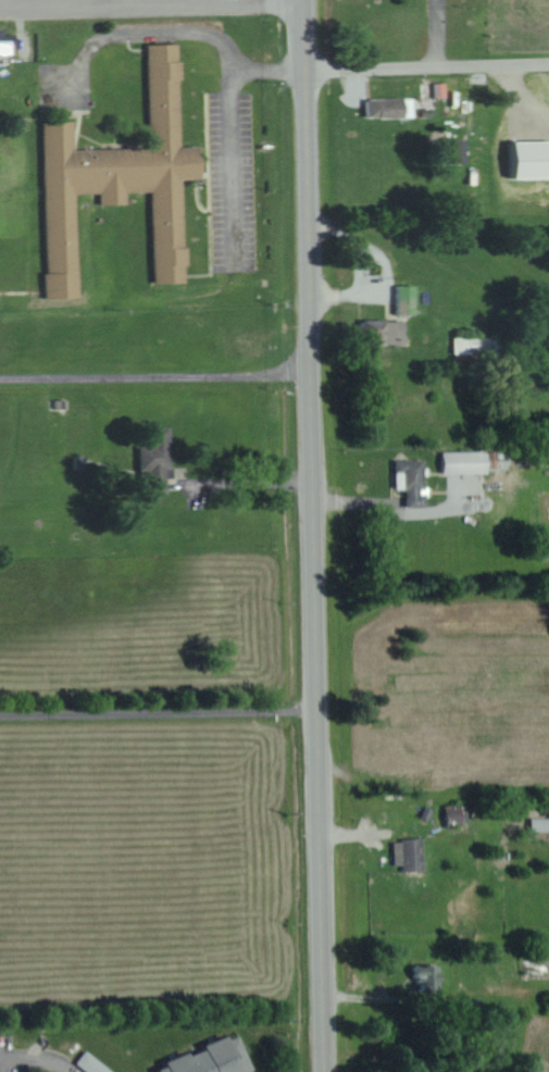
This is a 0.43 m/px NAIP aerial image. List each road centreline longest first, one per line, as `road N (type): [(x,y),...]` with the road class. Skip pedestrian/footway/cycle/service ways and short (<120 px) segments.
road 1 (primary): [(326,1071),(308,0)]
road 2 (residential): [(308,2),(0,11)]
road 3 (residential): [(308,66),(548,58)]

